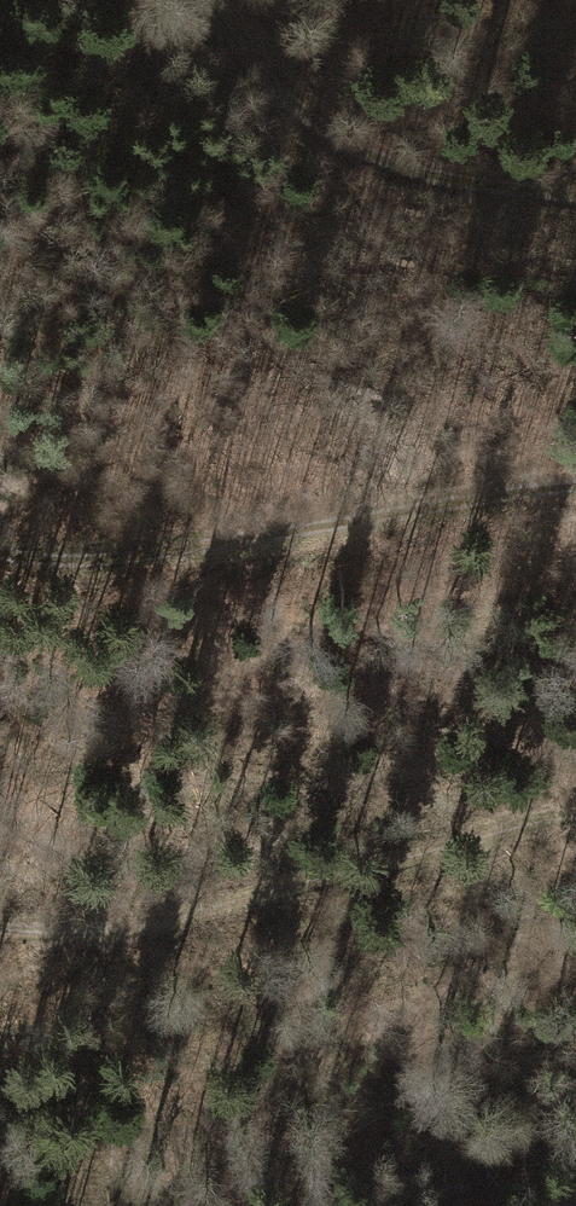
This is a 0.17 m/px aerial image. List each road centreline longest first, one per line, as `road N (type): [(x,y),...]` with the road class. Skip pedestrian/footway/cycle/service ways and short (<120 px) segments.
road 1 (track): [(575,813),(351,869),(16,936),(0,932)]
road 2 (track): [(0,555),(30,563),(124,564),(575,499)]
road 3 (track): [(575,204),(368,152),(292,101),(235,47),(227,0)]
road 4 (track): [(575,1125),(393,1205)]

